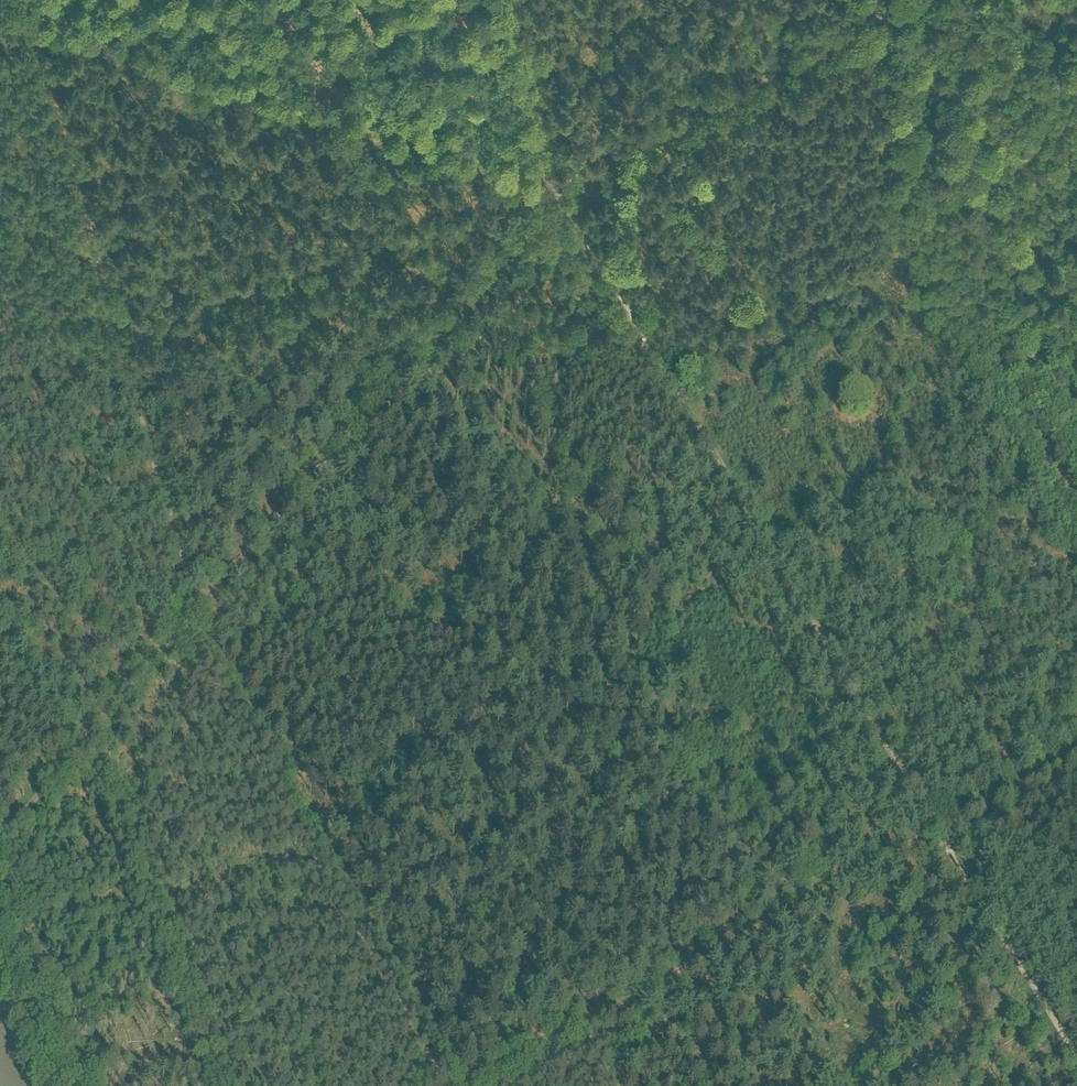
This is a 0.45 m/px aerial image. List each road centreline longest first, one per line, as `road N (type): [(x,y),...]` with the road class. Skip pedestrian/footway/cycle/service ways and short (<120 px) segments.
road 1 (track): [(0,12),(32,22),(193,613),(278,754),(287,813),(452,1085)]
road 2 (track): [(1076,1059),(549,189)]
road 3 (track): [(434,332),(0,837)]
road 4 (track): [(565,1036),(1076,750)]
road 5 (track): [(26,0),(32,22),(549,189)]
road 6 (track): [(549,189),(905,0)]
road 7 (track): [(549,189),(500,0)]
road 8 (track): [(549,189),(434,332)]
road 9 (track): [(0,950),(61,1085)]

